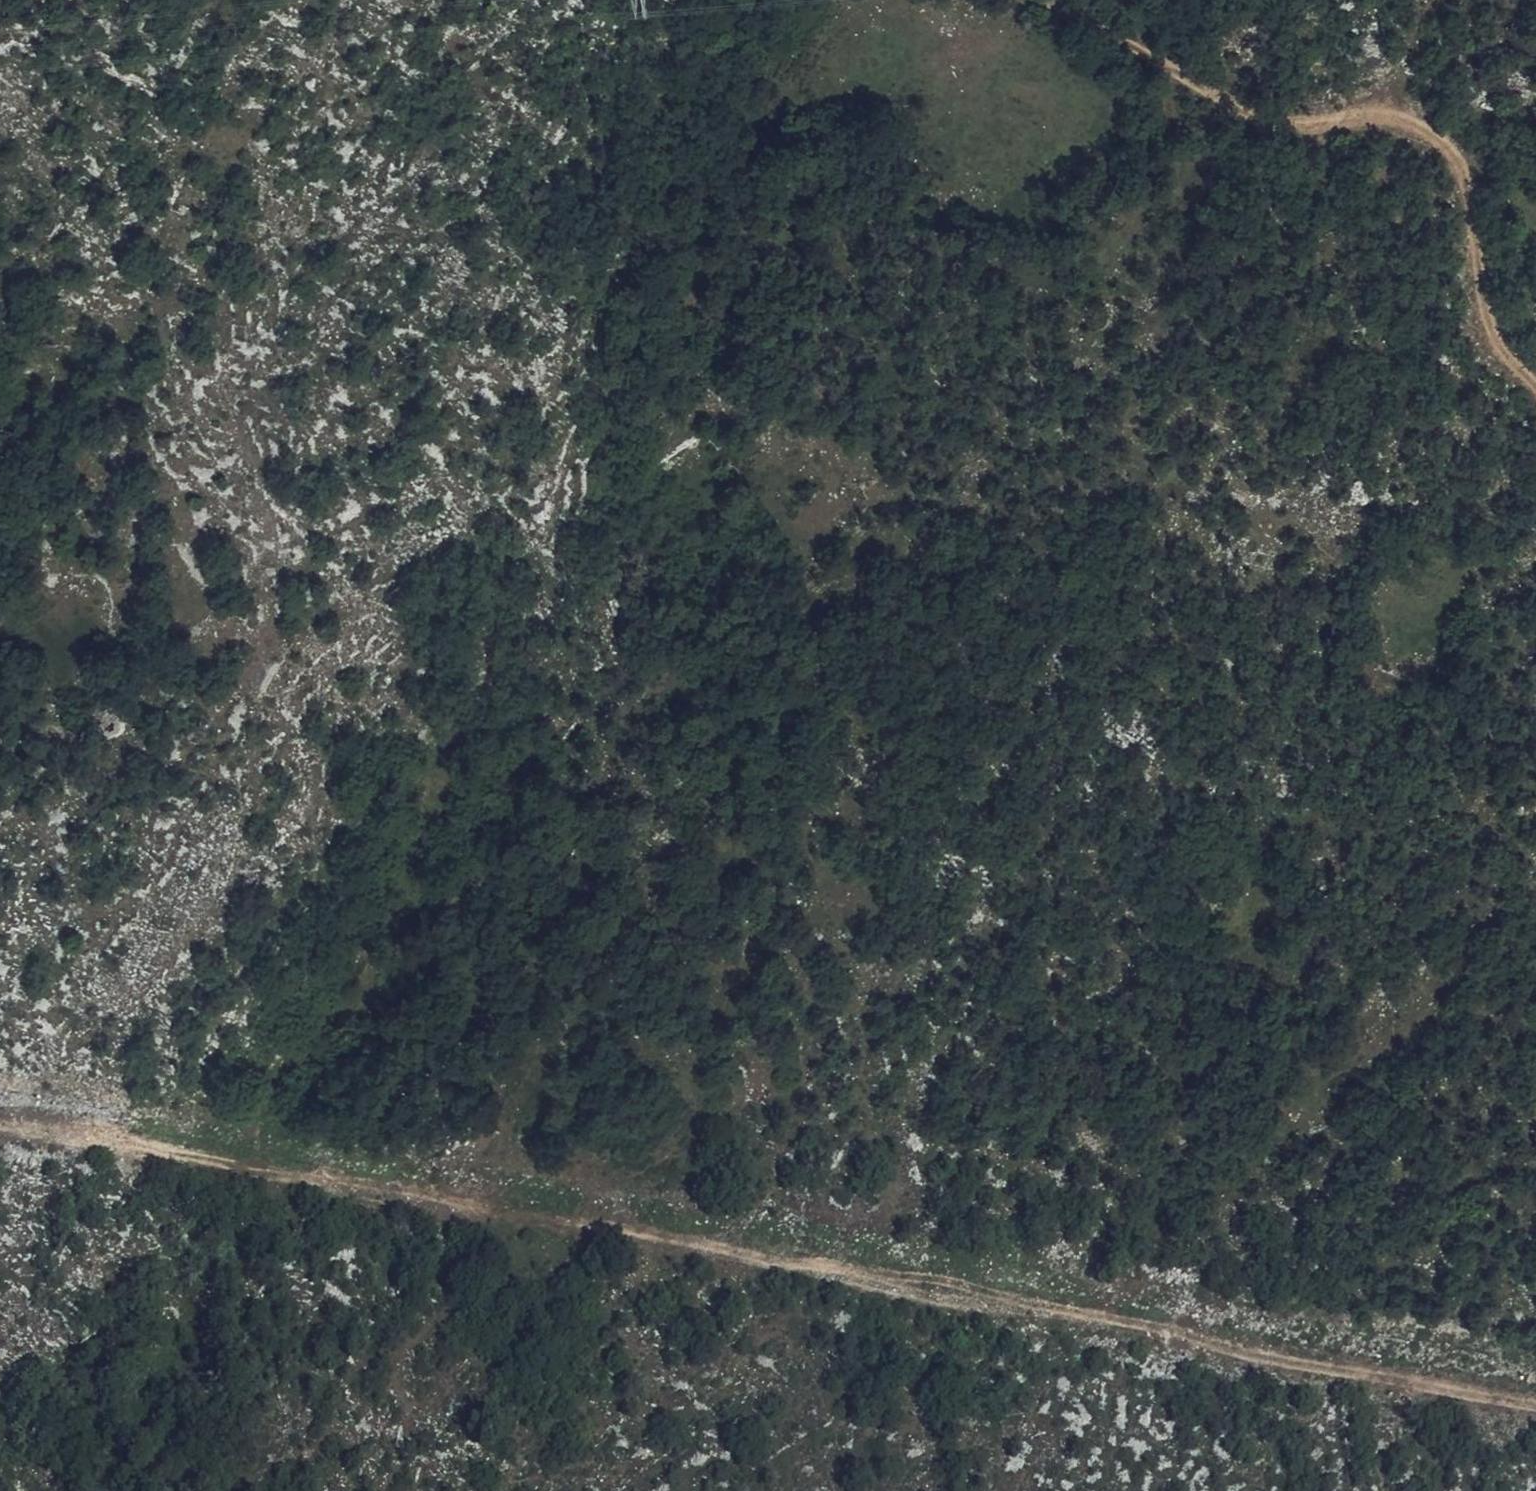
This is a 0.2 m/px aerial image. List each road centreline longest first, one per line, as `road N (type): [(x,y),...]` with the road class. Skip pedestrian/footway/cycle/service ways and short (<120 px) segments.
road 1 (track): [(0,1127),(646,1232),(939,1300),(1156,1327),(1209,1350),(1535,1409)]
road 2 (track): [(1047,0),(1255,124),(1403,124),(1460,160),(1493,338),(1535,390)]

